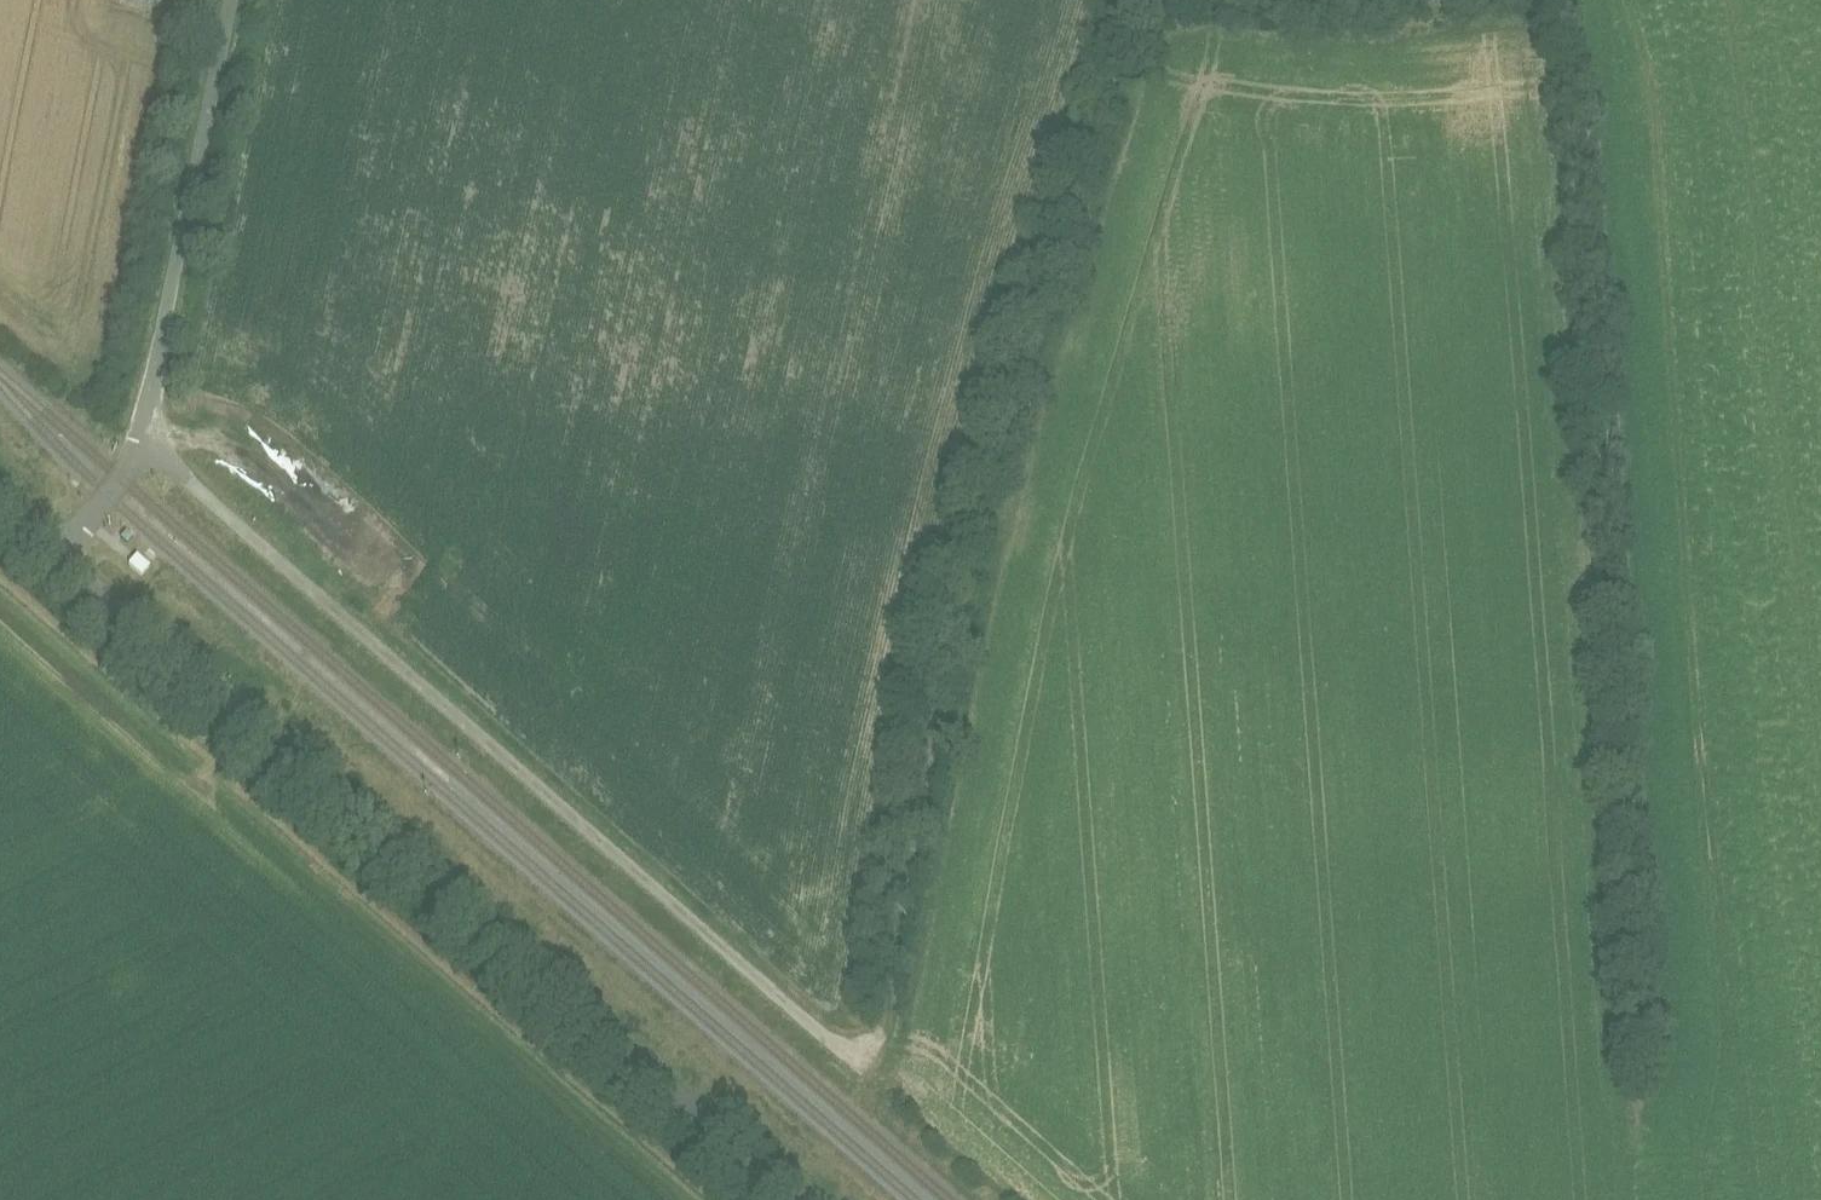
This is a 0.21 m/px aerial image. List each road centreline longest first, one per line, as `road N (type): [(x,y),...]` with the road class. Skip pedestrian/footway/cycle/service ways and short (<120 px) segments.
road 1 (unclassified): [(890,971),(1137,0)]
road 2 (track): [(147,440),(852,1054),(881,1058)]
road 3 (unclassified): [(65,557),(147,440),(242,0)]

